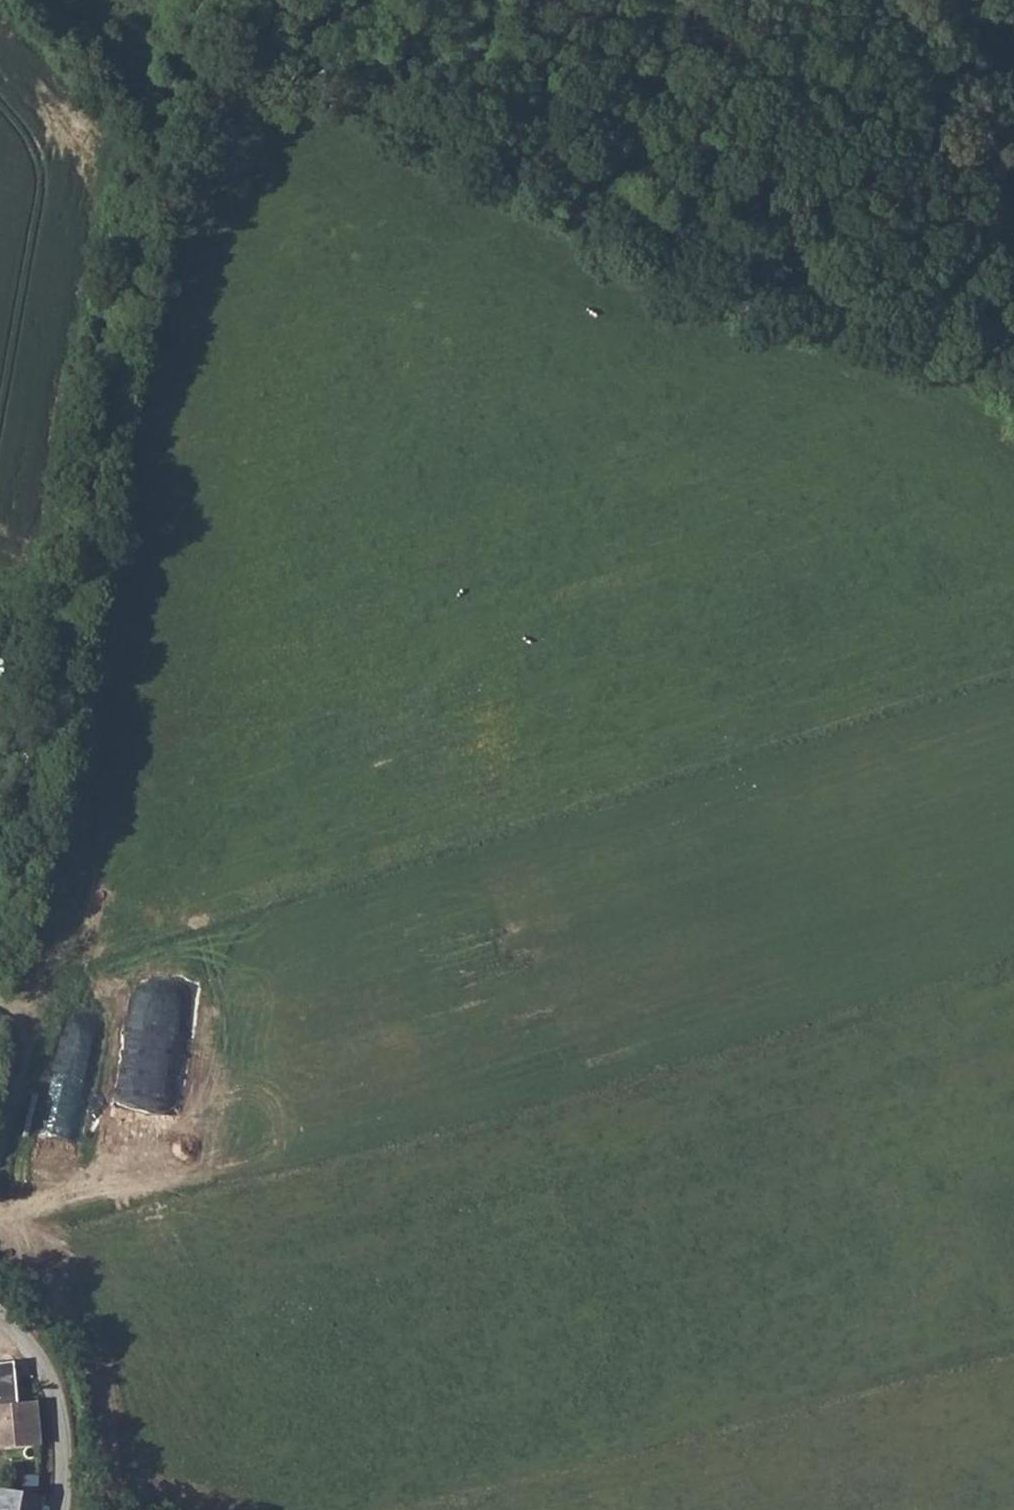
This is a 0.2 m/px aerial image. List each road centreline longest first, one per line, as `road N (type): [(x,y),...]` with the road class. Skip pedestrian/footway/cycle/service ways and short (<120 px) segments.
road 1 (residential): [(0,1331),(36,1366),(58,1437),(57,1509)]

